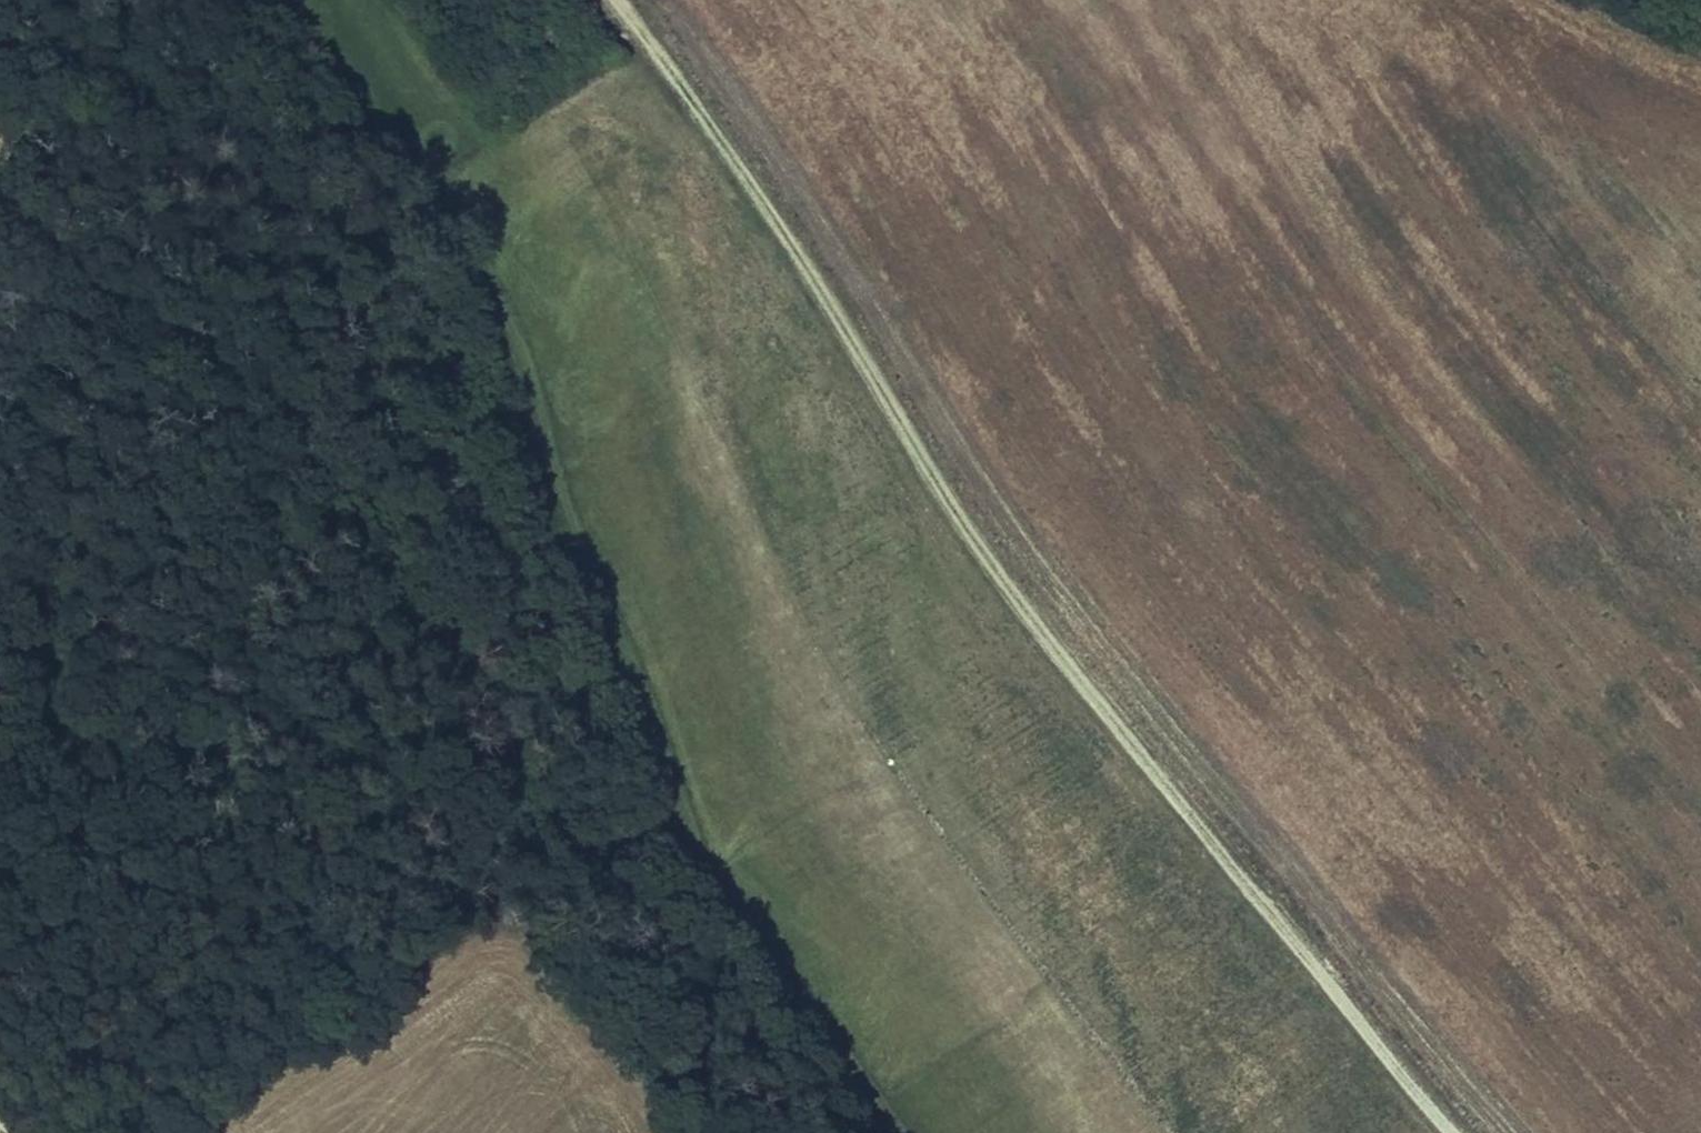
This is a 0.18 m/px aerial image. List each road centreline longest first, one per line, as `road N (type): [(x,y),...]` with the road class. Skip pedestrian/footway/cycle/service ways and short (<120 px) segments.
road 1 (track): [(617,0),(707,117),(857,343),(965,523),(1454,1132)]

